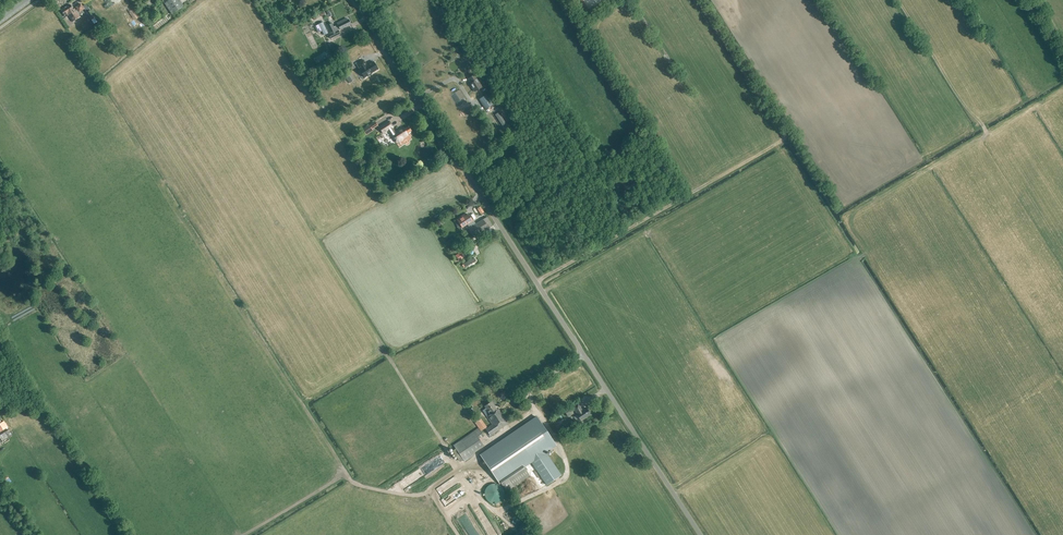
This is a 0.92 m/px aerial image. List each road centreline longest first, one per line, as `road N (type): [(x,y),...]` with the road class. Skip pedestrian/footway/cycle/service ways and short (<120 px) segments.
road 1 (unclassified): [(698,534),(354,0)]
road 2 (track): [(532,409),(431,488),(460,534)]

